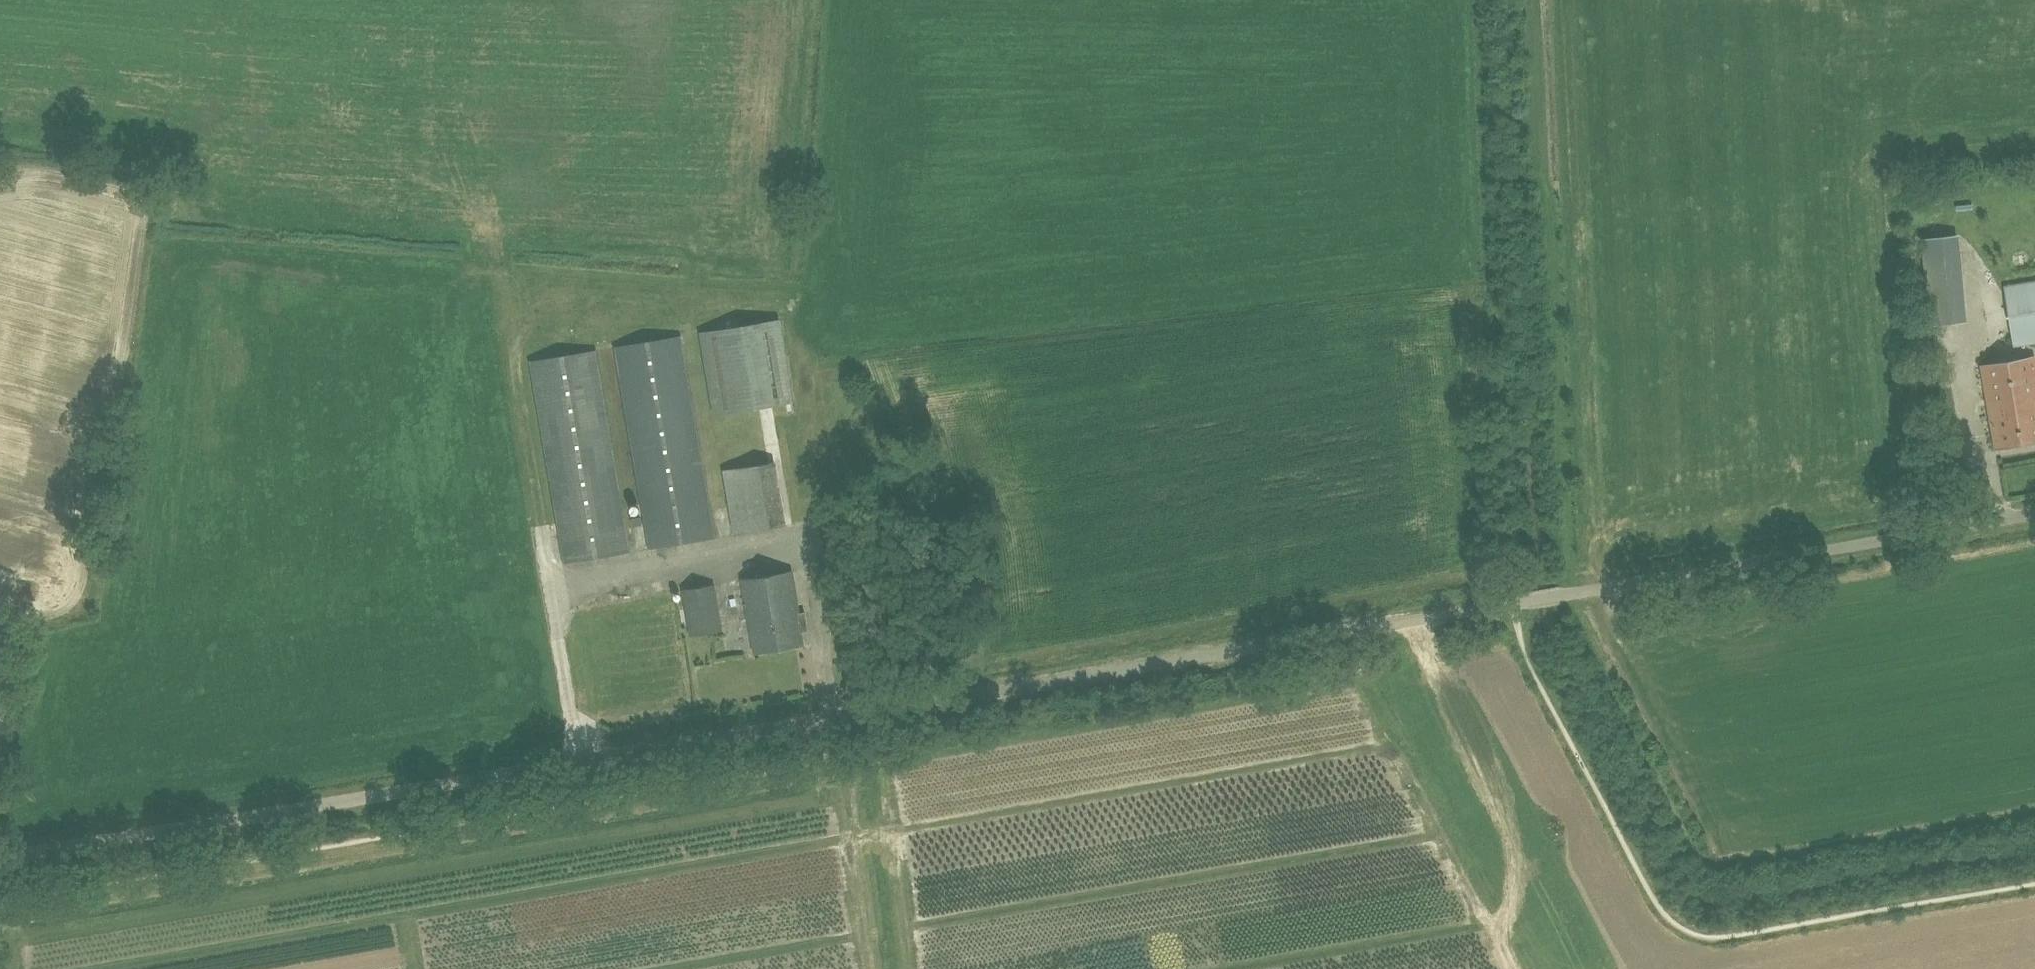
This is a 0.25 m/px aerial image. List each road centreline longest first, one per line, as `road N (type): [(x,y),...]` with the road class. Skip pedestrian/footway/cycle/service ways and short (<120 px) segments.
road 1 (unclassified): [(837,717),(2034,514)]
road 2 (unclassified): [(837,717),(0,860)]
road 3 (track): [(876,968),(837,717)]

